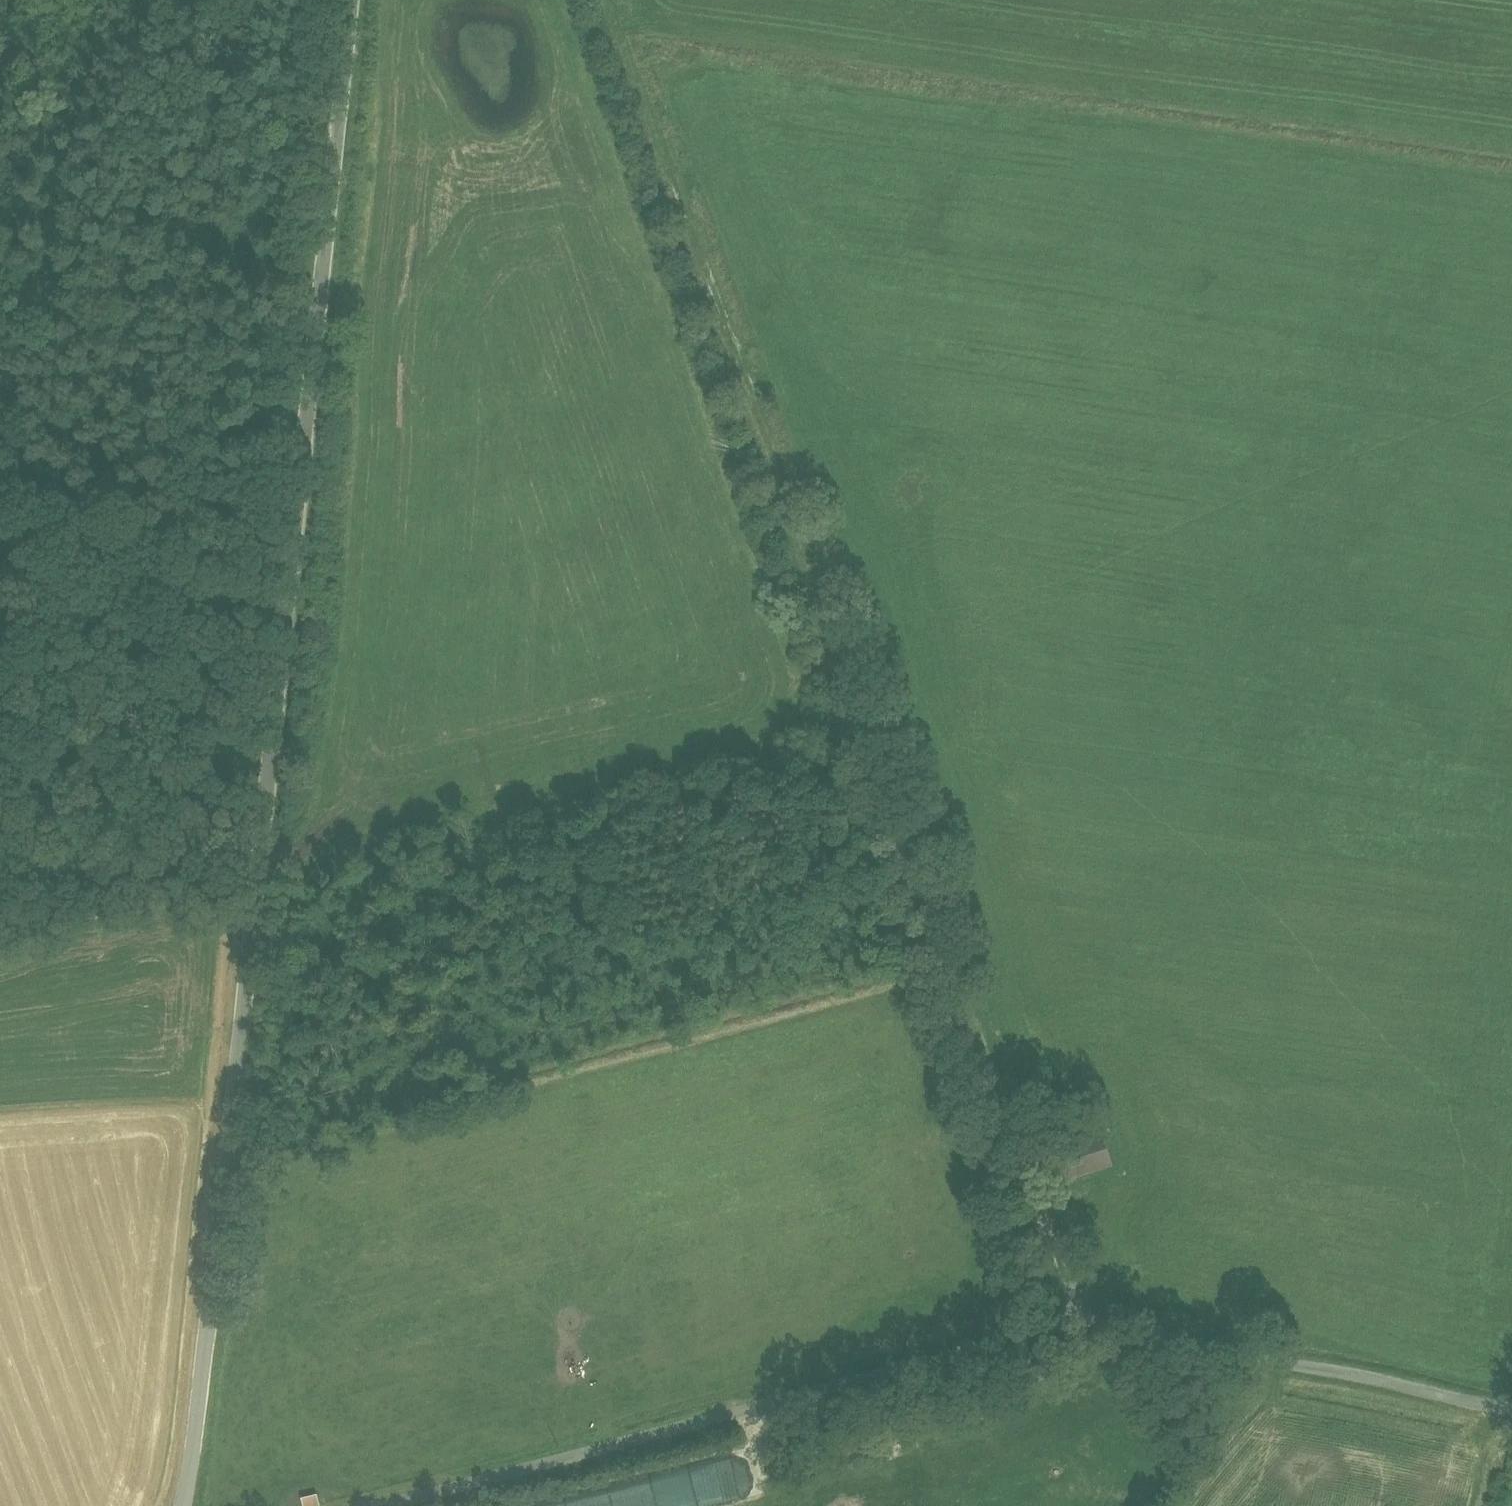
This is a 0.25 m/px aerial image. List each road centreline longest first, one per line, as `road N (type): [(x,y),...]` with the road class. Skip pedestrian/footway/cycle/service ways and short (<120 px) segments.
road 1 (residential): [(349,0),(197,1433),(181,1505)]
road 2 (residential): [(378,1505),(1067,1325),(1124,1325),(1511,1407)]

